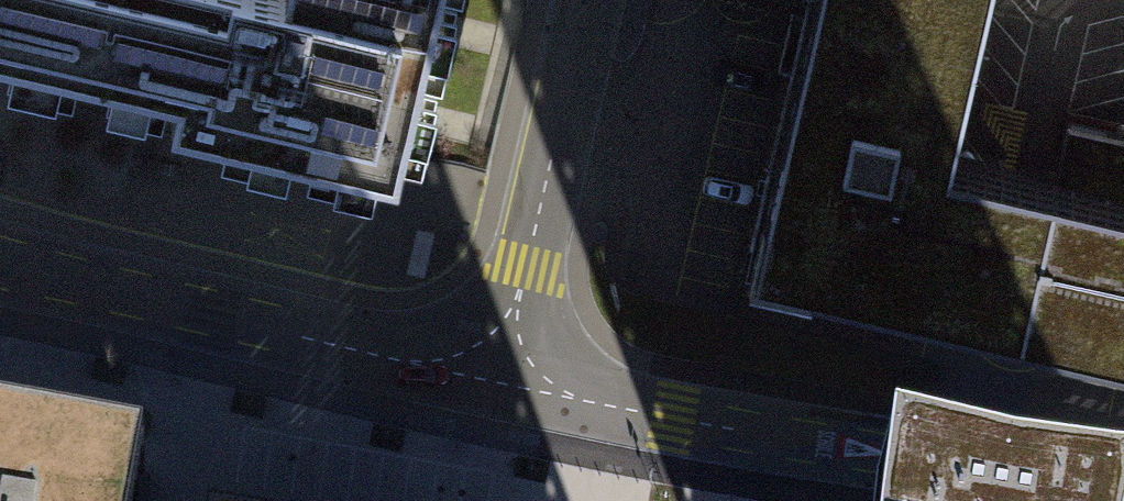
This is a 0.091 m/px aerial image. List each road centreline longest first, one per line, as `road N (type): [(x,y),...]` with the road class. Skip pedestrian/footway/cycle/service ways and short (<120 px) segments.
road 1 (unclassified): [(1123,487),(752,432),(499,383)]
road 2 (unclassified): [(499,383),(22,274)]
road 3 (unclassified): [(499,383),(589,0)]

